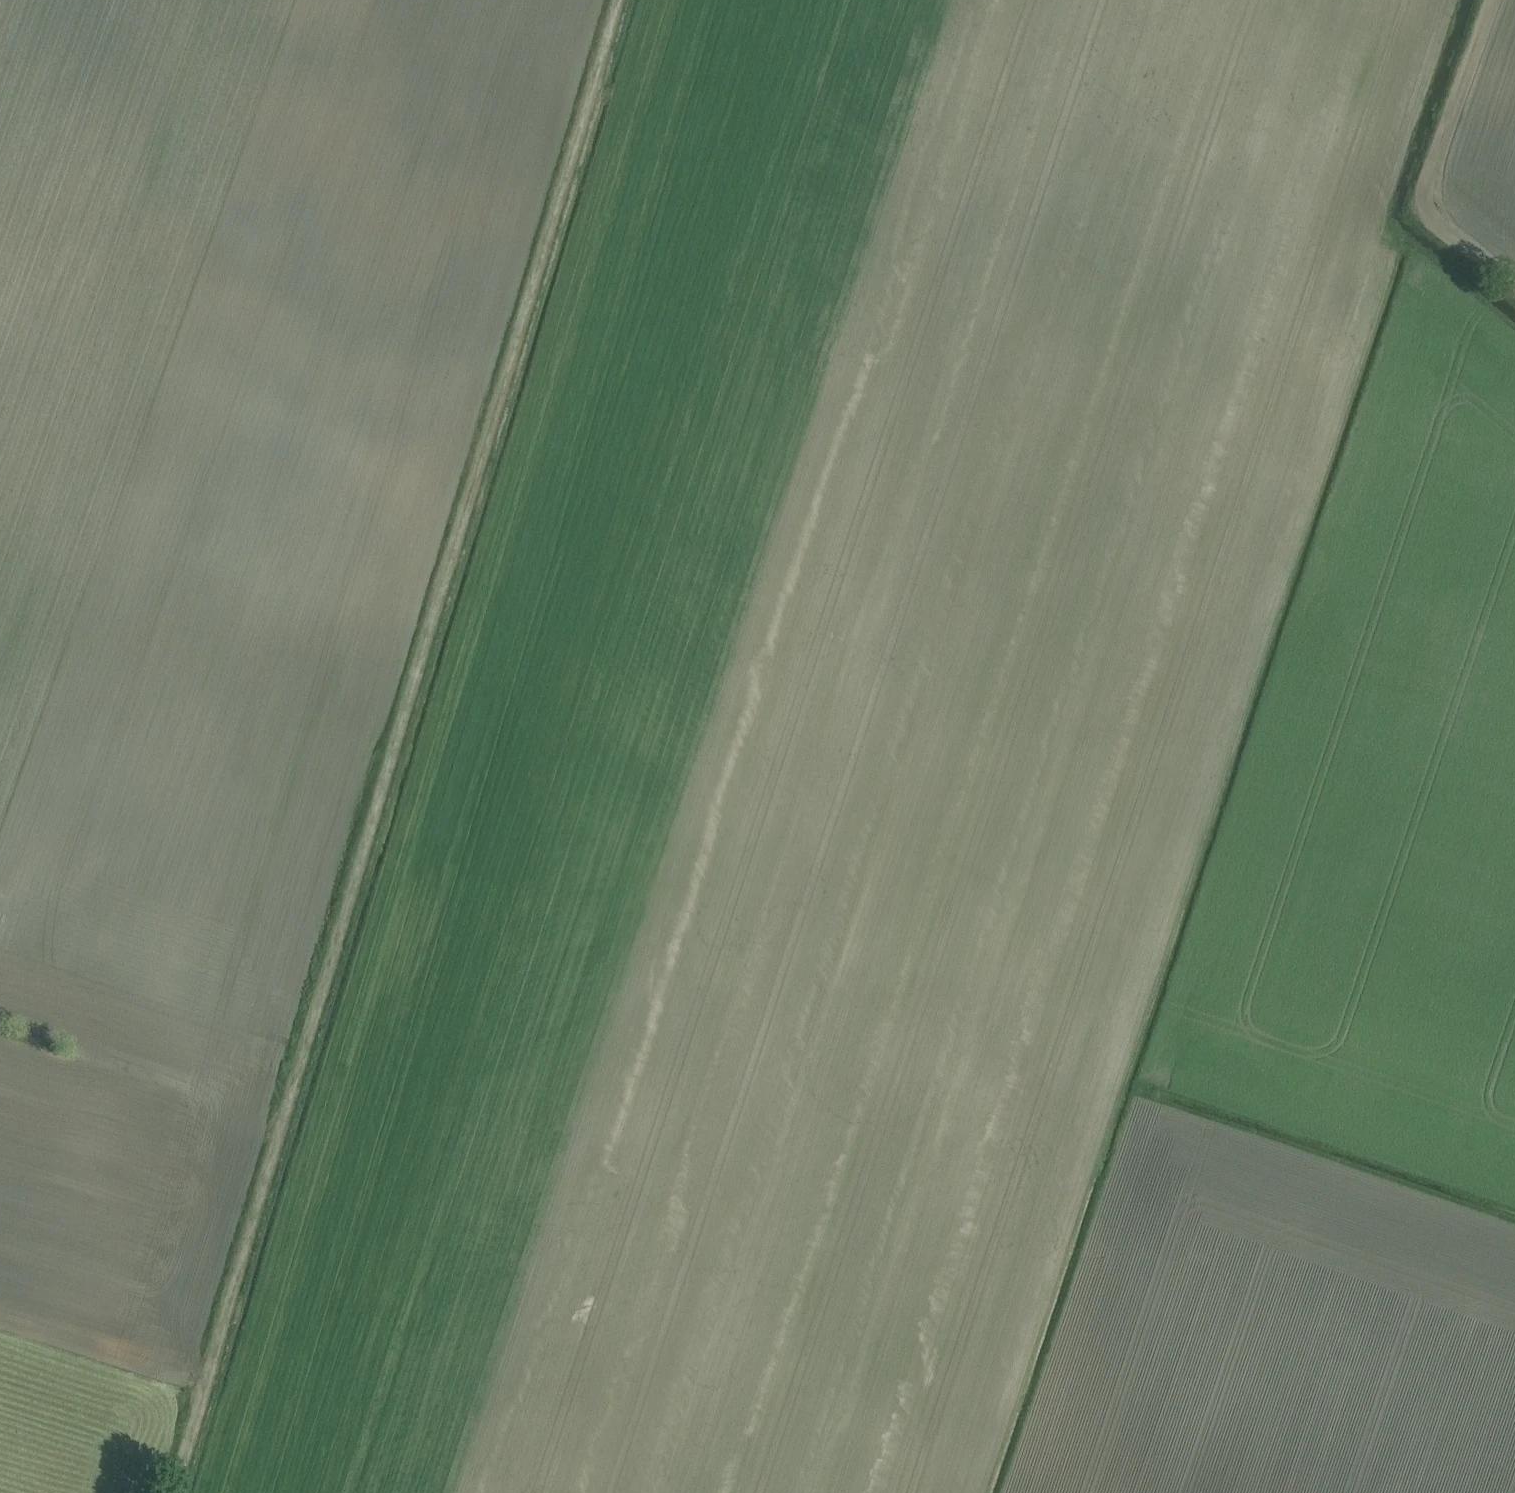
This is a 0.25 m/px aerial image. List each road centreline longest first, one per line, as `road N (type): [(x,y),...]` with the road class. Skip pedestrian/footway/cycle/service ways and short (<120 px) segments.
road 1 (track): [(172,1492),(618,0)]
road 2 (track): [(1485,0),(1428,203),(1433,224),(1514,293)]

